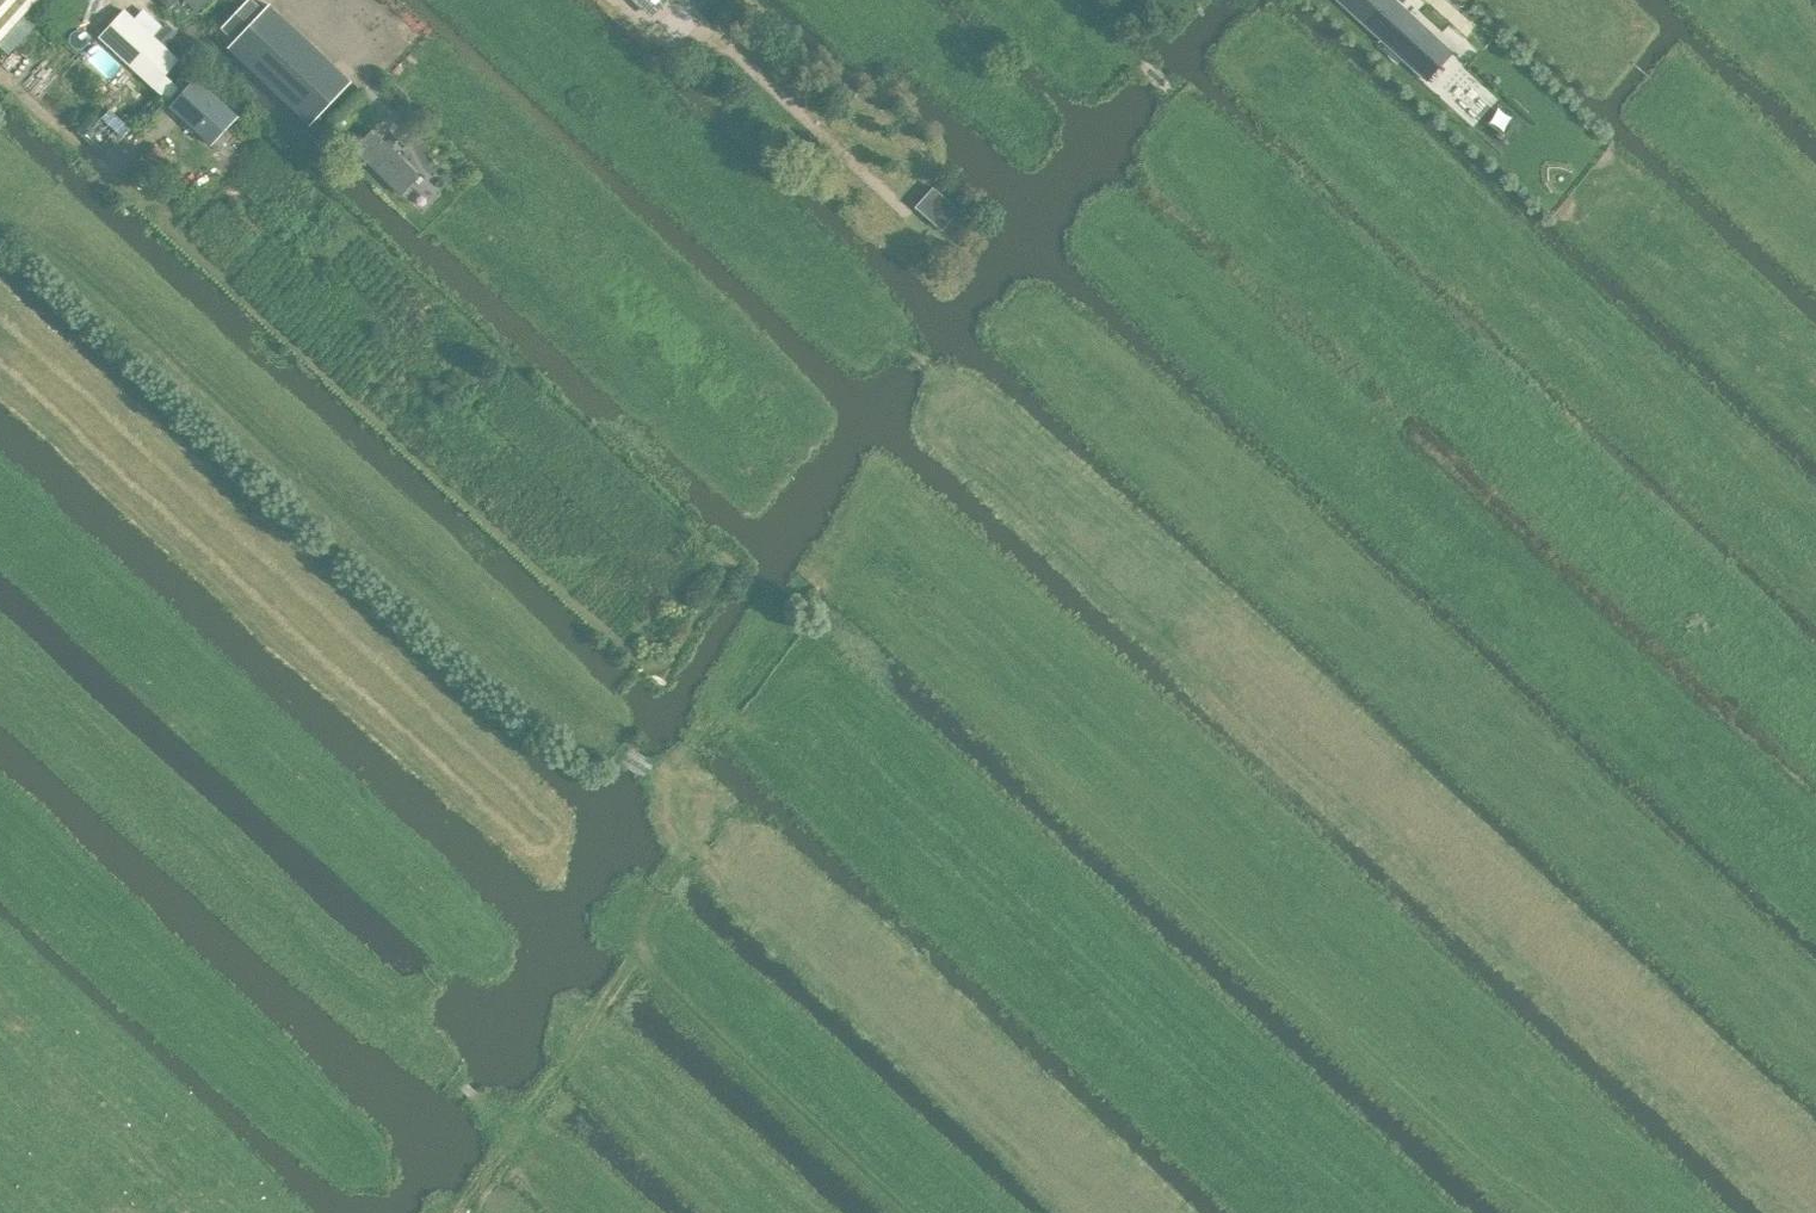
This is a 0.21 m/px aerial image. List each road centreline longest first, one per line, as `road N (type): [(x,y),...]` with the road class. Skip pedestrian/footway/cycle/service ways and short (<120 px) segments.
road 1 (track): [(824,573),(778,614),(693,738),(679,779),(687,838),(634,920),(645,944),(457,1212)]

